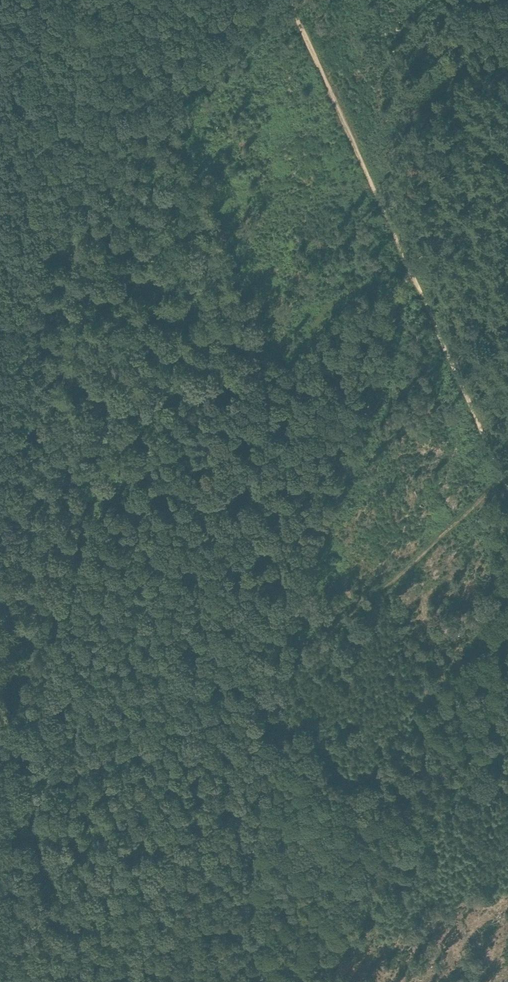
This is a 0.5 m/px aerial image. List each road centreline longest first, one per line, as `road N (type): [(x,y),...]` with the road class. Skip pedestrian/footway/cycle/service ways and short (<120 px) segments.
road 1 (track): [(0,975),(74,887),(204,765),(294,662),(507,473)]
road 2 (track): [(6,680),(70,549),(154,414),(183,395),(282,371),(333,302),(406,276)]
road 3 (track): [(507,491),(291,0)]
road 4 (track): [(52,236),(73,193),(111,153),(294,8)]

